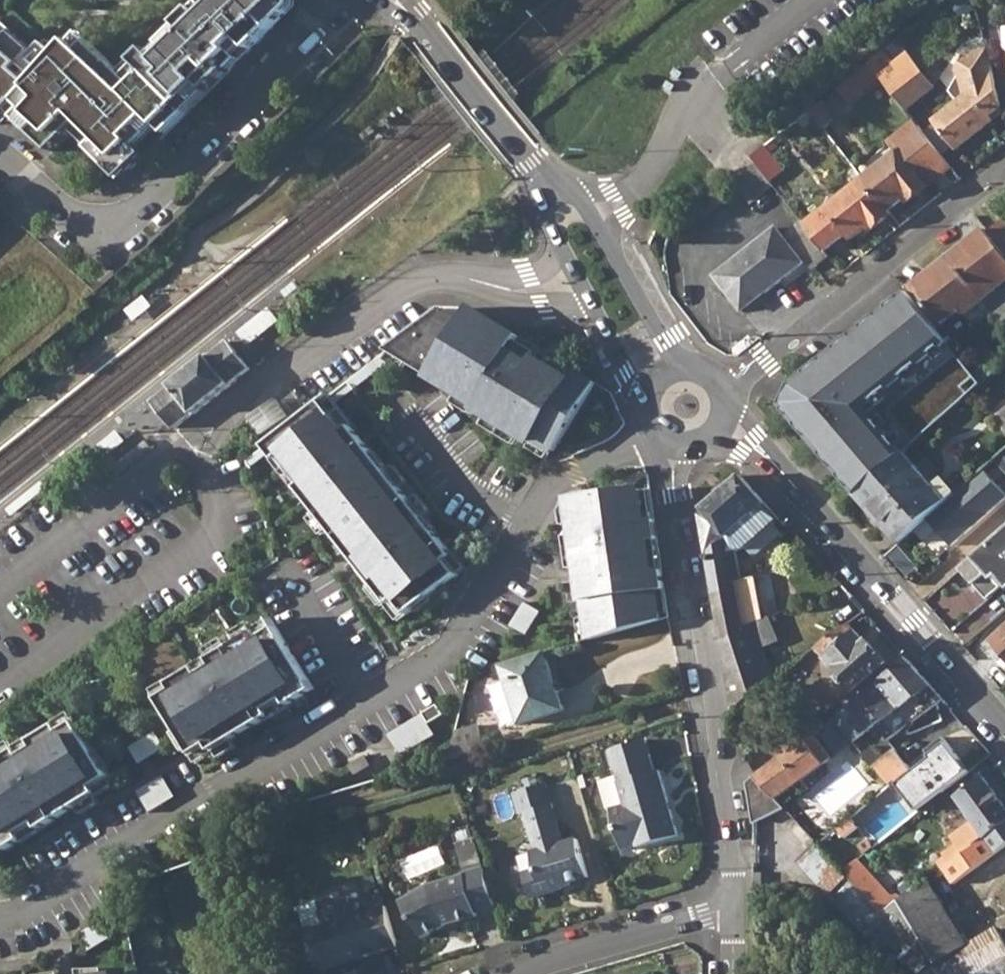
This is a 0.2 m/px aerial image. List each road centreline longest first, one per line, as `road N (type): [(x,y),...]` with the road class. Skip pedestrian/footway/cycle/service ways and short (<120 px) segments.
road 1 (unclassified): [(734,908),(717,776),(722,754),(674,492),(675,438)]
road 2 (residential): [(336,0),(288,60),(124,223),(102,229),(73,223),(0,160)]
road 3 (secondary): [(1004,728),(774,462),(721,425)]
road 4 (residential): [(216,424),(424,279),(453,275),(522,290),(576,276)]
road 5 (residential): [(723,388),(1004,175)]
road 6 (secondary): [(555,192),(397,0)]
road 7 (secondary): [(679,369),(580,196),(555,192)]
road 8 (residential): [(519,973),(734,908)]
road 9 (secondary): [(576,276),(627,371),(653,396)]

